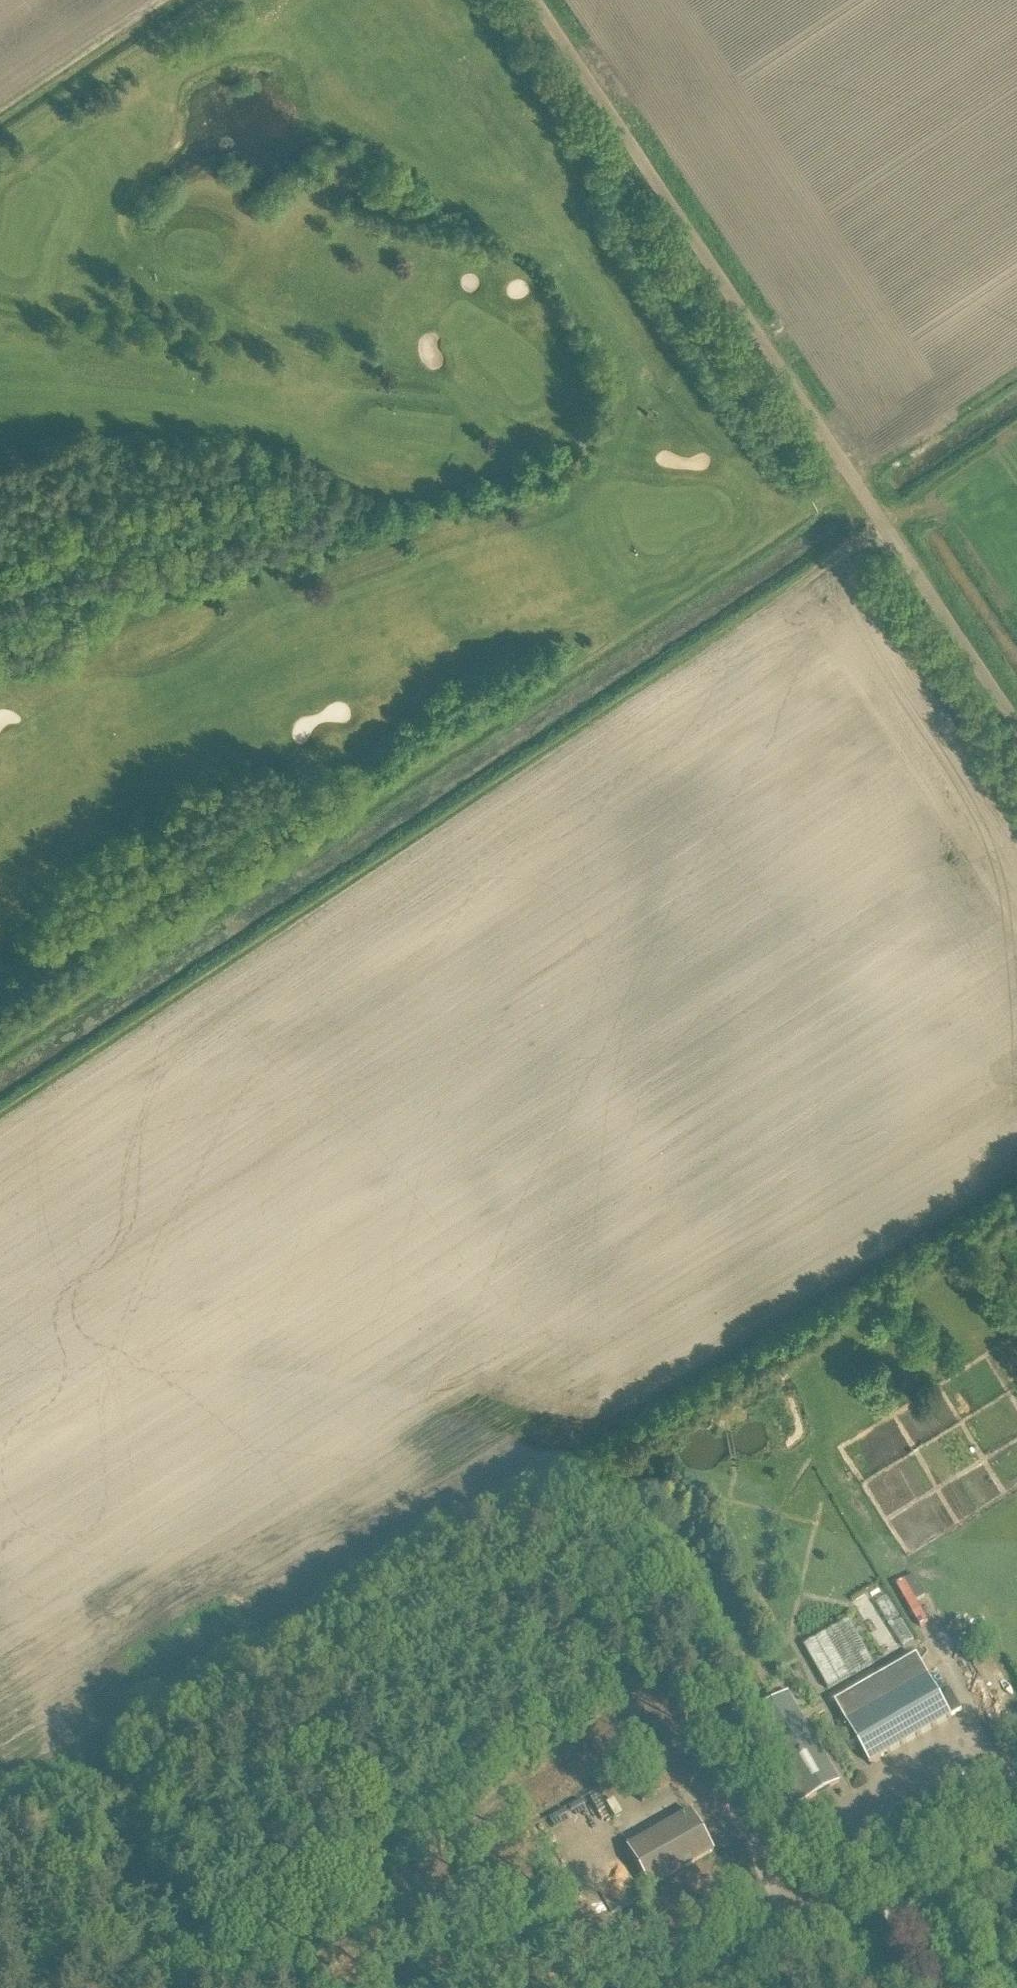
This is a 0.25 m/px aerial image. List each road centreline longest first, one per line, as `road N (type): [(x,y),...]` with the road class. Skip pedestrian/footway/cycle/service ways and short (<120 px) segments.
road 1 (unclassified): [(1016,721),(537,0)]
road 2 (unclassified): [(725,1987),(1016,1813)]

